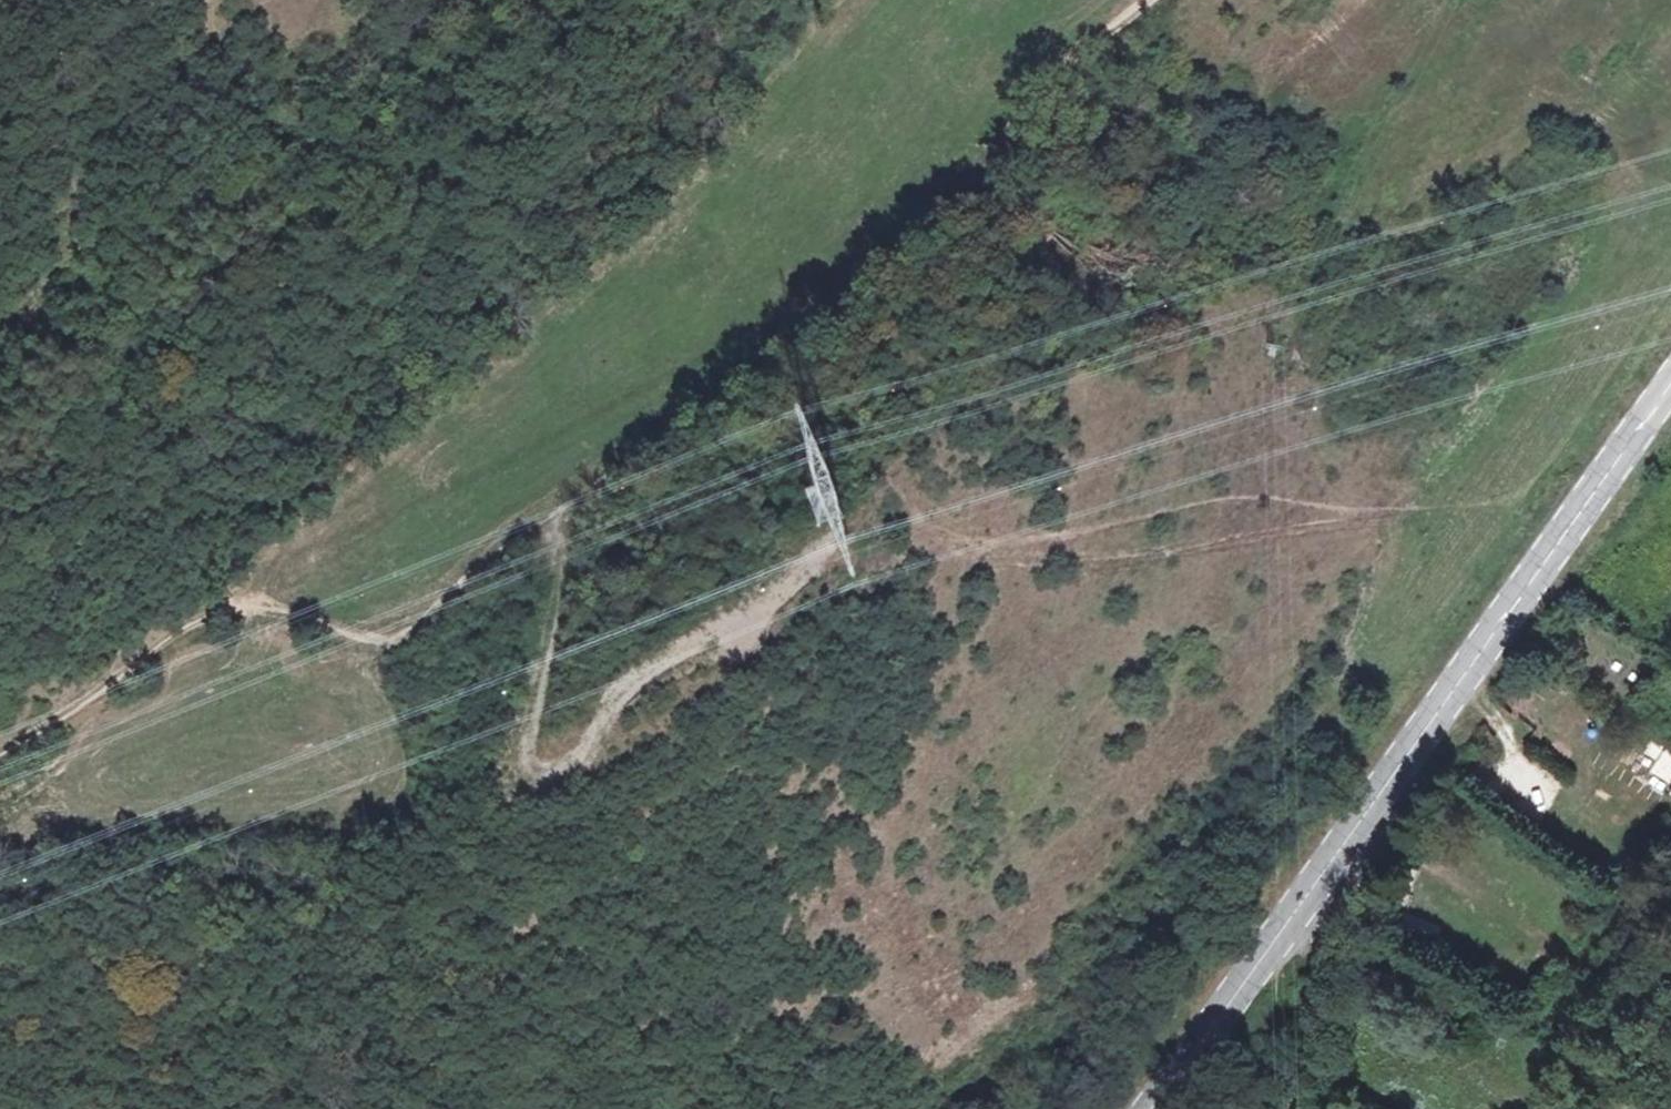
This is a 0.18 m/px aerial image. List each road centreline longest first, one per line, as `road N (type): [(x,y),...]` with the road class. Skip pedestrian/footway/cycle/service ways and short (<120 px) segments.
road 1 (track): [(1134,0),(1035,88),(952,212),(842,318),(555,523),(447,615),(385,647),(280,619),(218,619),(0,750)]
road 2 (secondary): [(1670,395),(1153,1108)]

